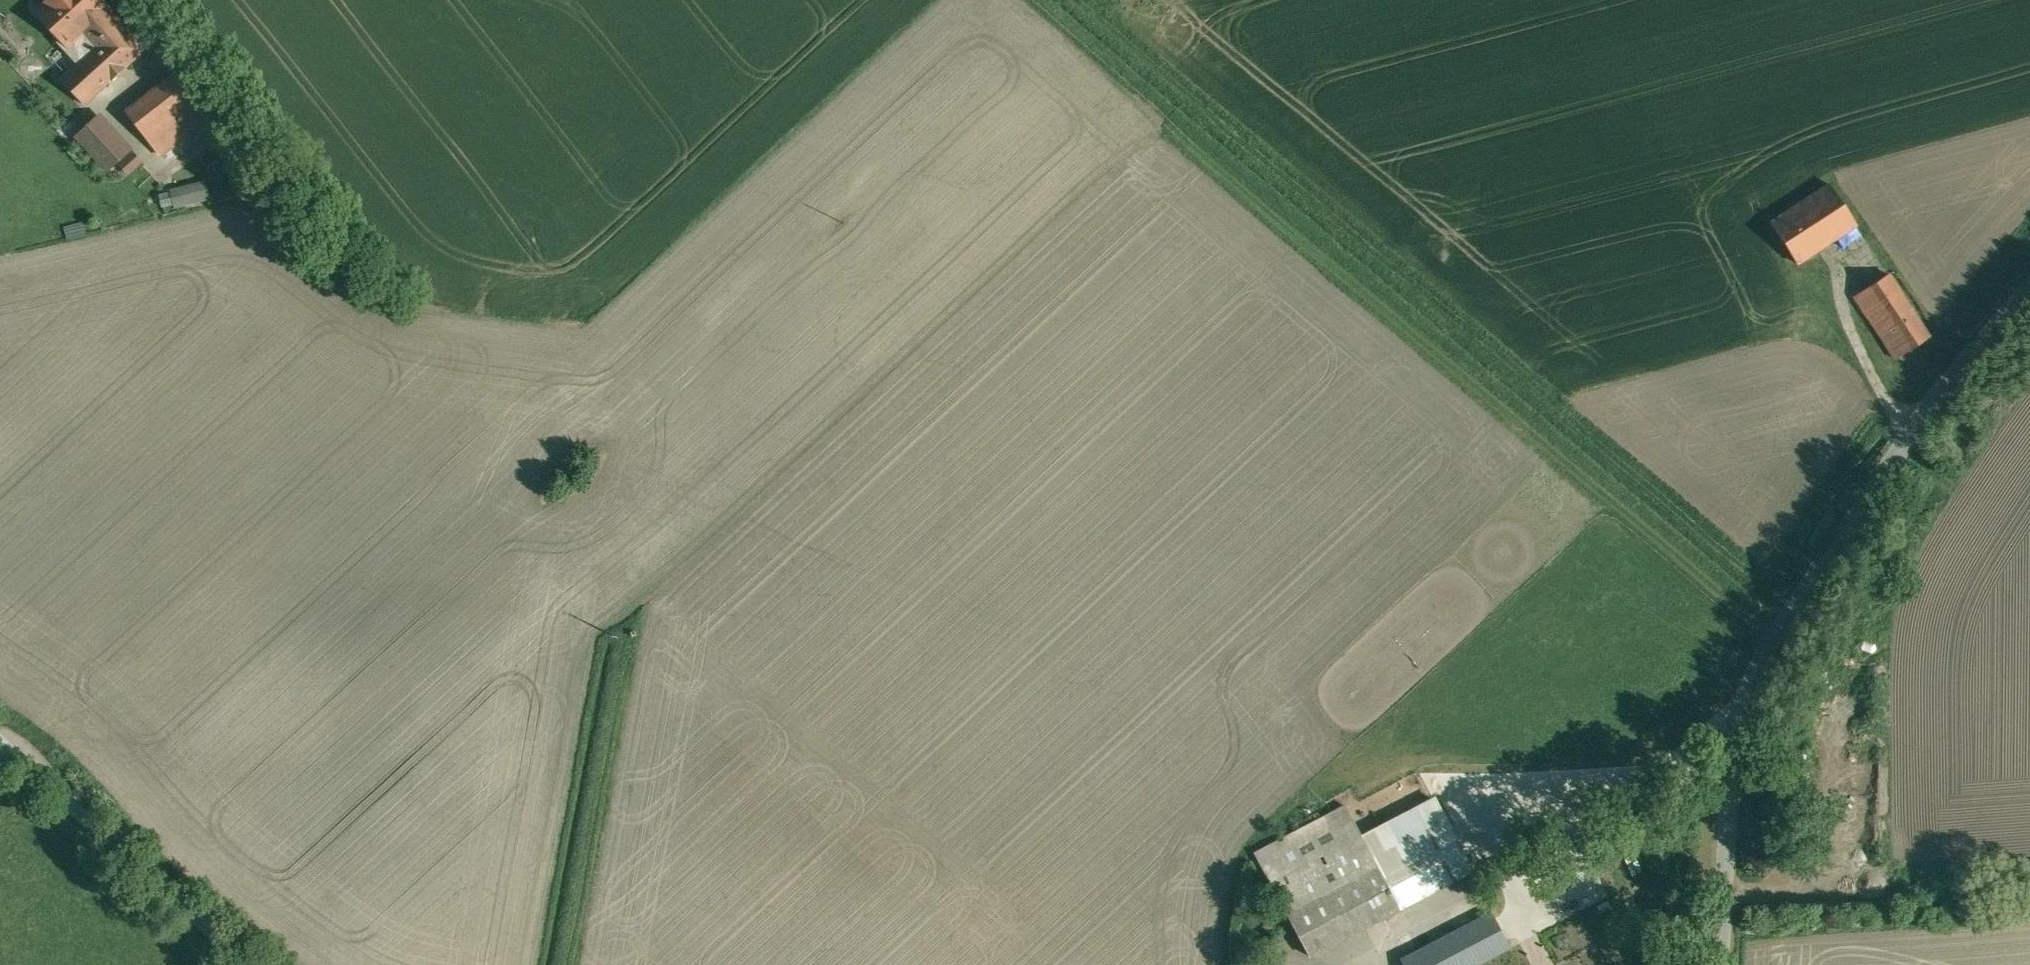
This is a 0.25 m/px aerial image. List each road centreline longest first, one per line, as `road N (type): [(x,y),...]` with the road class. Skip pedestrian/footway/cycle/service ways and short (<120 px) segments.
road 1 (unclassified): [(1726,964),(1742,762),(1751,698),(1772,644),(1918,433),(2029,300)]
road 2 (unclassified): [(0,736),(256,964)]

